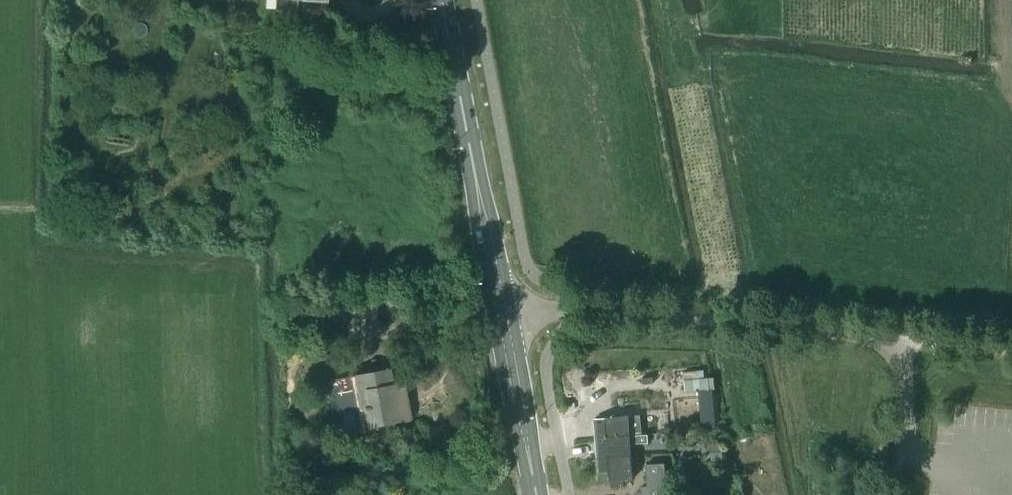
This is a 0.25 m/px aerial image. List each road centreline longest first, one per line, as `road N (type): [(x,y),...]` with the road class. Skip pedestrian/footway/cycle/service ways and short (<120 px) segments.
road 1 (unclassified): [(898,339),(566,309),(501,311)]
road 2 (secondary): [(501,311),(441,0)]
road 3 (secondary): [(535,494),(501,311)]

